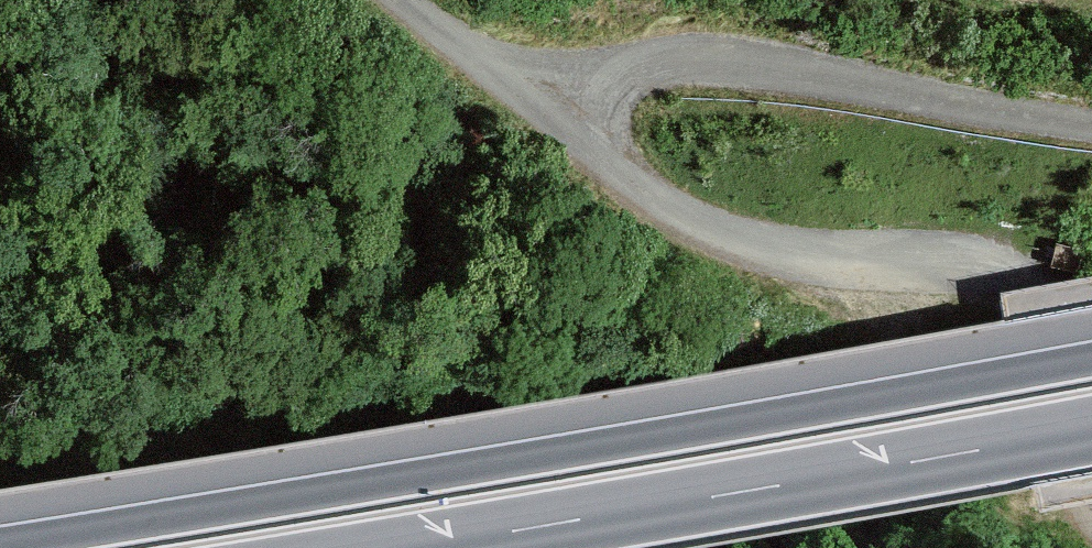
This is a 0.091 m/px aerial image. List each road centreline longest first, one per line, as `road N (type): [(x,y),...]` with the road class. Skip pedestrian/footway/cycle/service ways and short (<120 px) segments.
road 1 (trunk): [(1091,360),(0,545)]
road 2 (trunk): [(408,547),(1091,429)]

